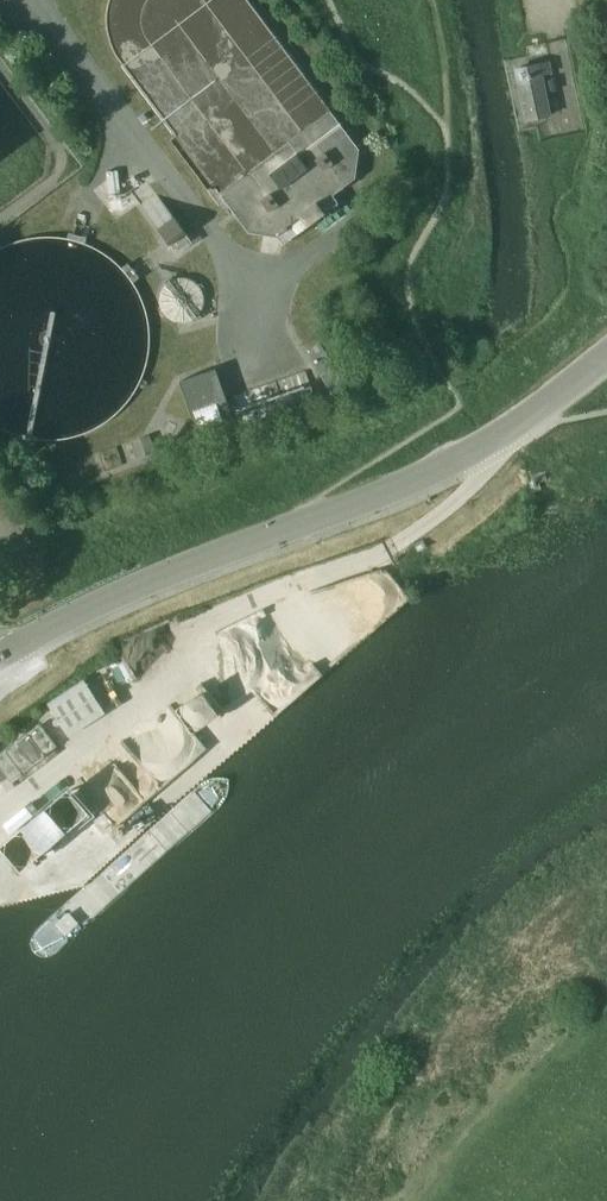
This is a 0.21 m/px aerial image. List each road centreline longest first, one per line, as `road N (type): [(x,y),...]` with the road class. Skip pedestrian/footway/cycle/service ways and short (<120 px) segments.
road 1 (tertiary): [(0,652),(60,618),(396,487),(533,420),(606,360)]

